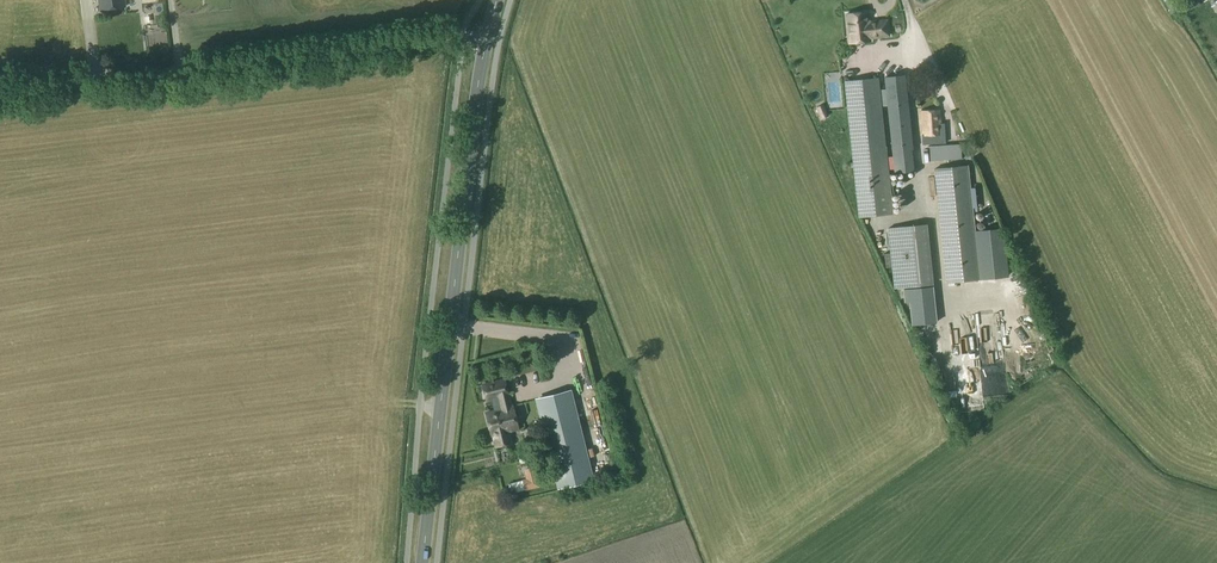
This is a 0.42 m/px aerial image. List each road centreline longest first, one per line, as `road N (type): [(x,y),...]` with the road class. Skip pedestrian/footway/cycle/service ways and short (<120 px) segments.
road 1 (tertiary): [(422,562),(486,38)]
road 2 (unclassified): [(486,38),(80,87)]

